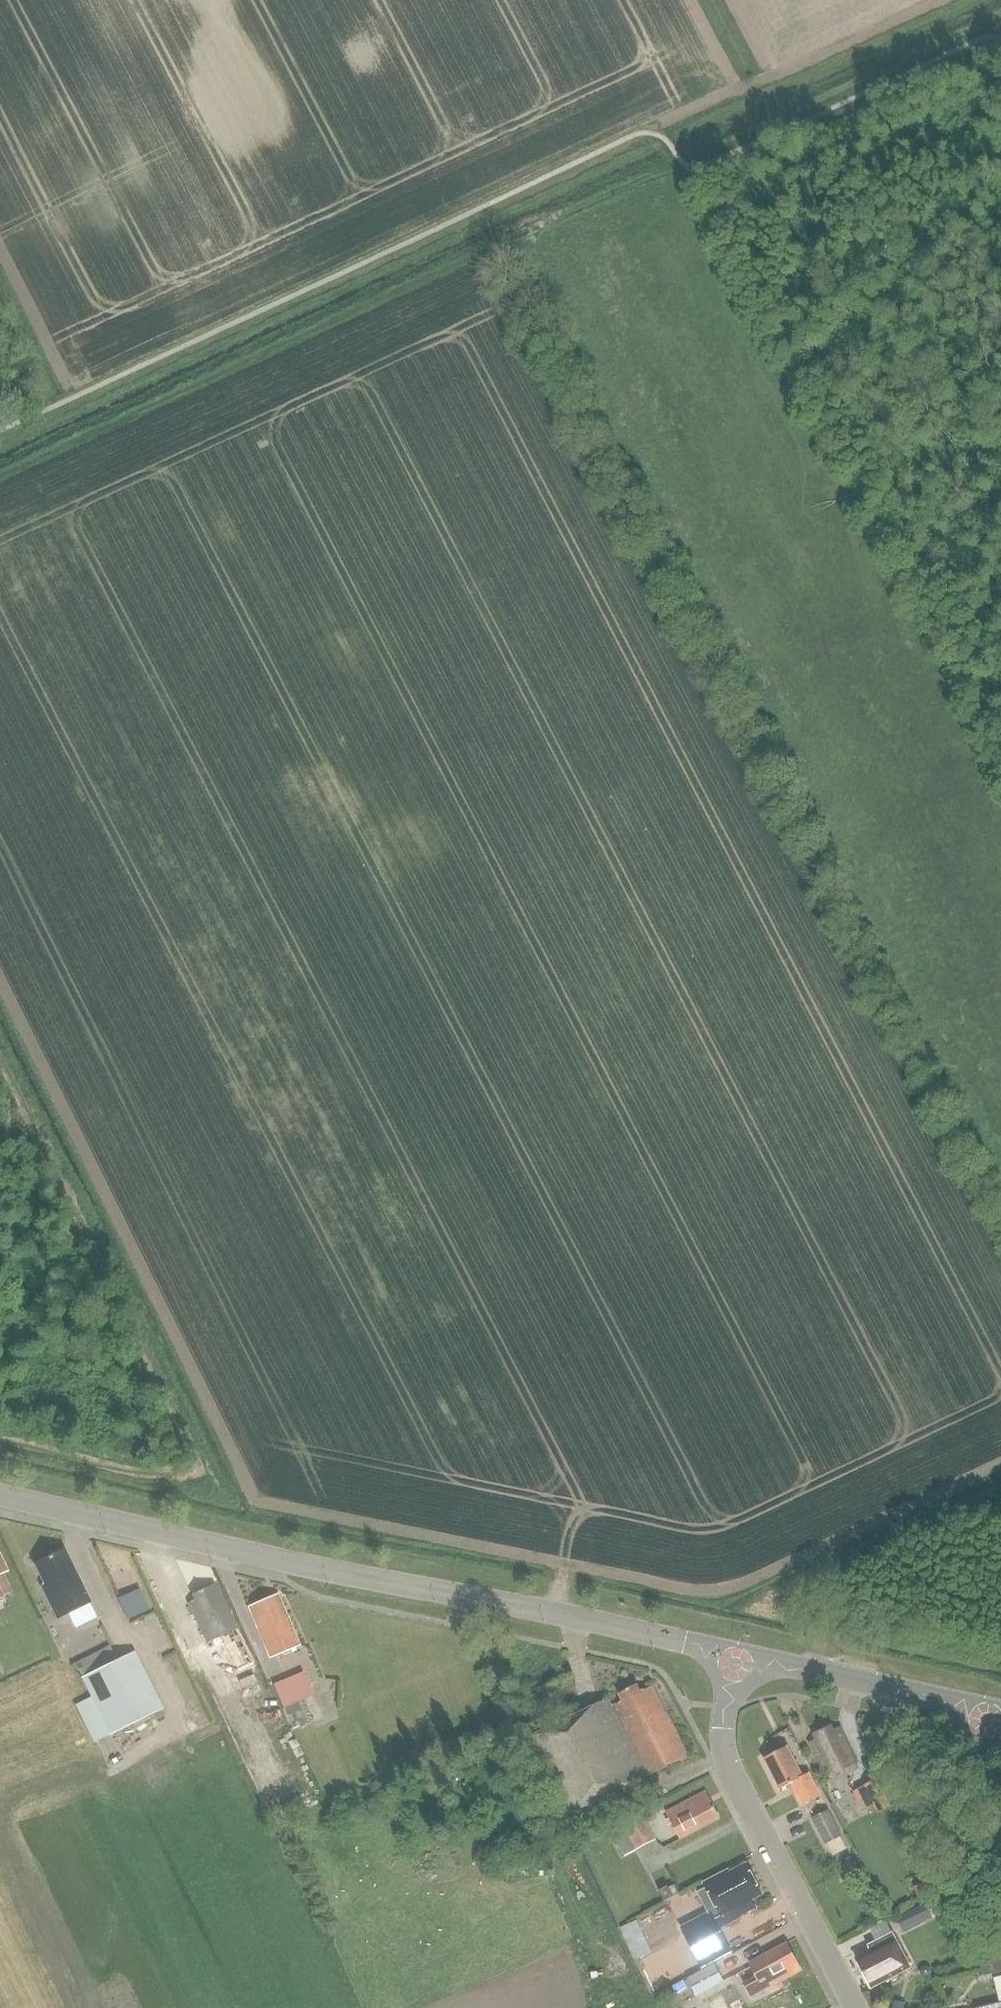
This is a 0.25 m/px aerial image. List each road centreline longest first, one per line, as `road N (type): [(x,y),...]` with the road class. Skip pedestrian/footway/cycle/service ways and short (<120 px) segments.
road 1 (tertiary): [(737,1656),(0,1497)]
road 2 (residential): [(854,2007),(730,1771),(725,1721),(737,1656)]
road 3 (tertiary): [(982,1712),(737,1656)]

